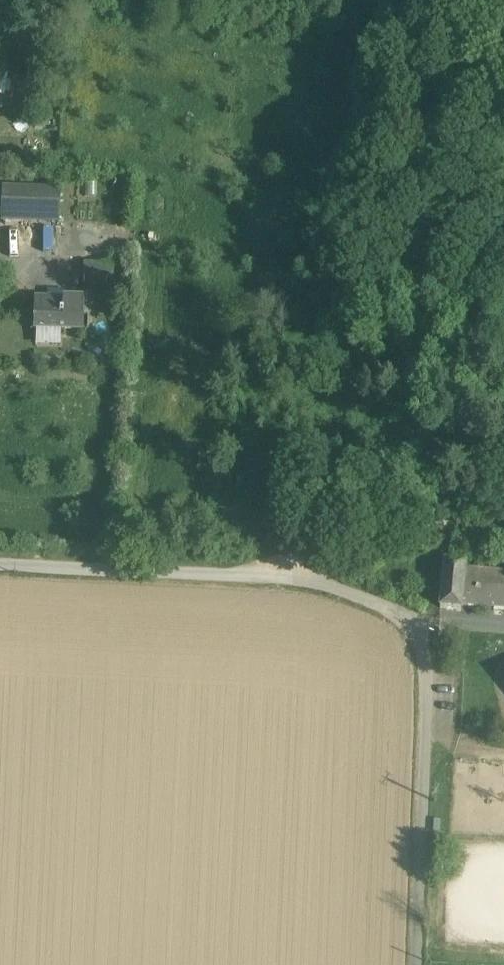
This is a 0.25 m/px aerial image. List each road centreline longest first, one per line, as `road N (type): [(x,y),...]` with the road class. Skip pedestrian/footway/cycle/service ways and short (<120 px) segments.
road 1 (residential): [(423,964),(433,689),(430,643),(403,608),(296,572),(0,565)]
road 2 (track): [(503,311),(441,276),(414,209),(473,0)]
road 3 (track): [(296,572),(334,553),(503,514)]

